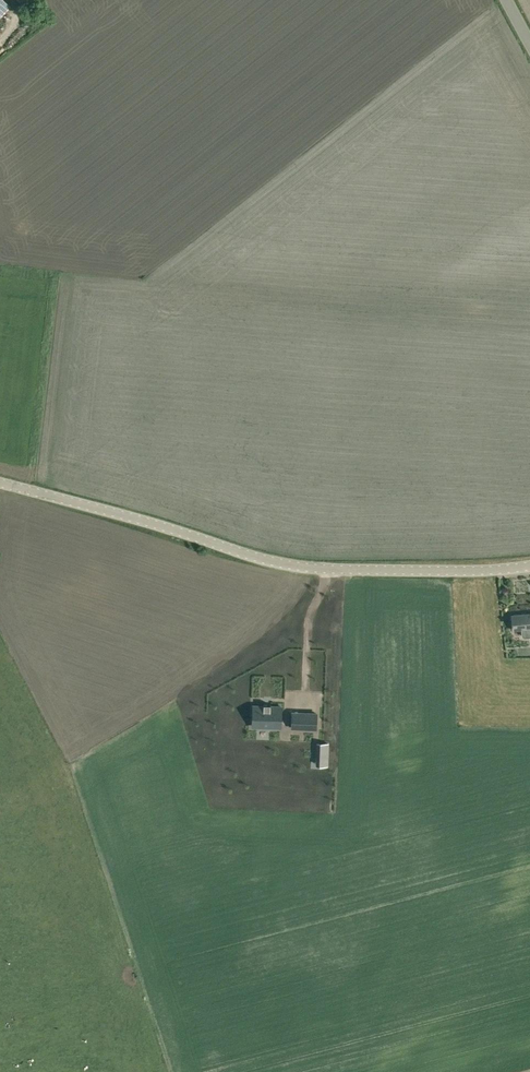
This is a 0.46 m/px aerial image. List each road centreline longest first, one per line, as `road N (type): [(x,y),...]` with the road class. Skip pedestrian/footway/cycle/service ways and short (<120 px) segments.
road 1 (tertiary): [(0,483),(279,562),(433,572),(529,564)]

